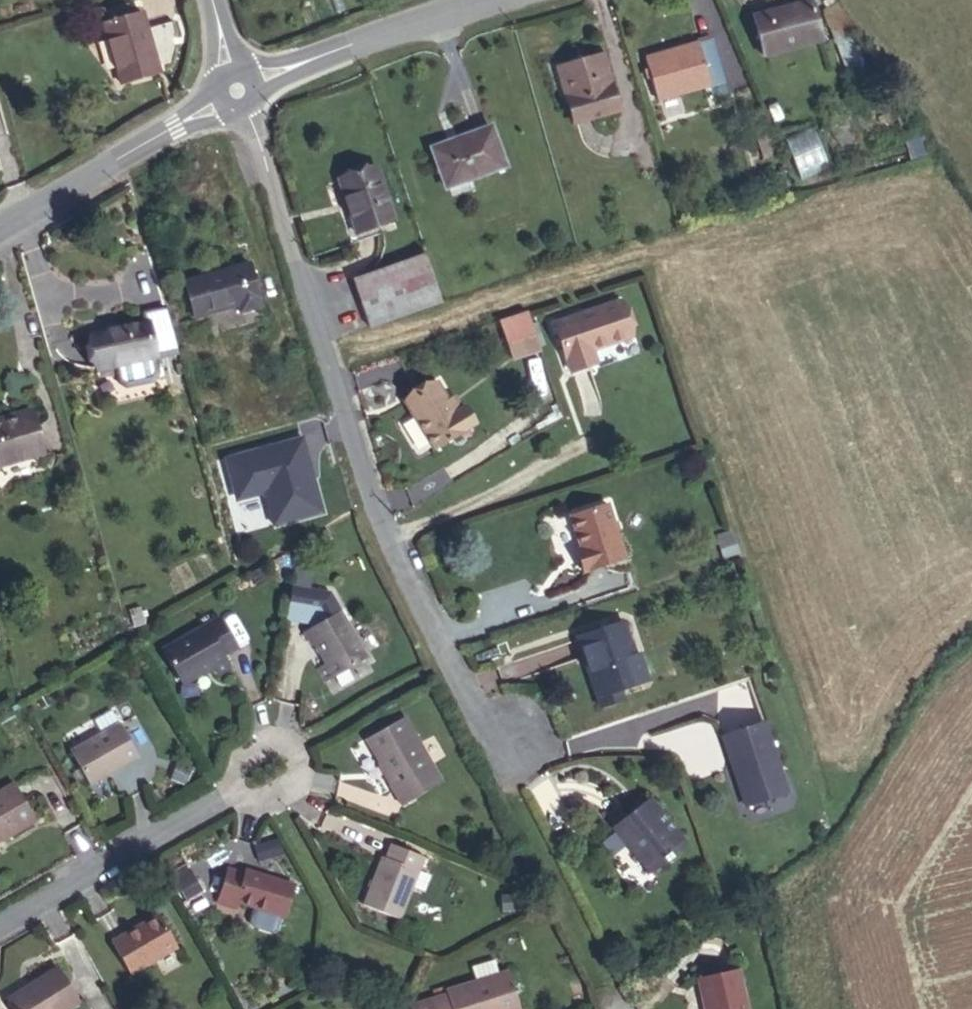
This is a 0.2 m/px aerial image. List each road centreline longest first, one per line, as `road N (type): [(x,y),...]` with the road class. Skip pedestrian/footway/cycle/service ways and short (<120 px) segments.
road 1 (residential): [(234,88),(368,490),(498,754)]
road 2 (residential): [(0,921),(262,768)]
road 3 (track): [(498,754),(613,1005)]
road 4 (tertiary): [(234,88),(377,33),(494,0)]
road 5 (tertiary): [(0,221),(234,88)]

